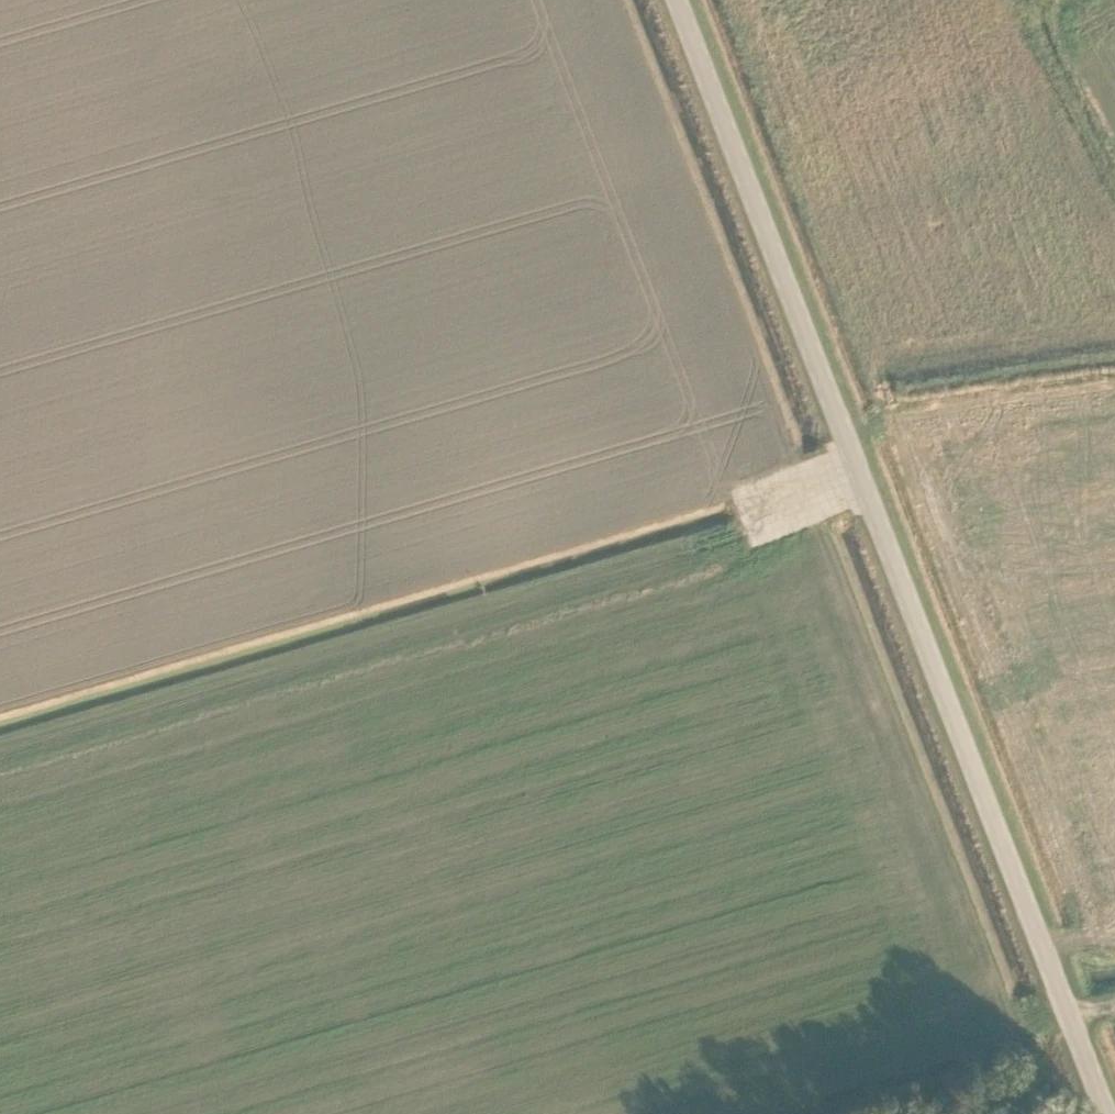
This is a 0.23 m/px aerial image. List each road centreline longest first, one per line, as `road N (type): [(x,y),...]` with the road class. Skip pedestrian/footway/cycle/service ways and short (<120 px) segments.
road 1 (unclassified): [(1112,1113),(679,0)]

